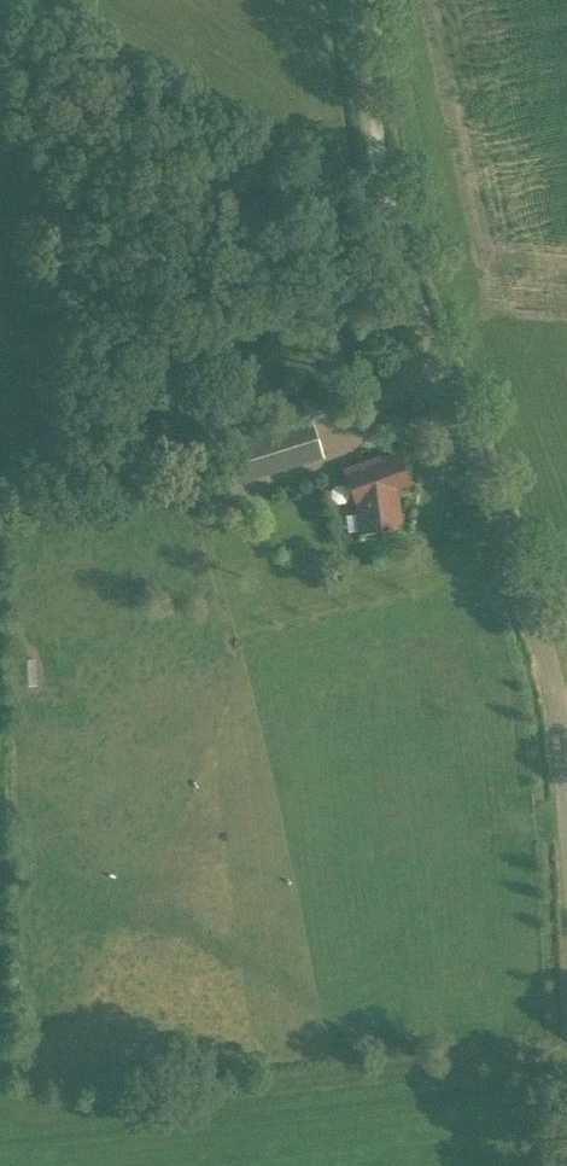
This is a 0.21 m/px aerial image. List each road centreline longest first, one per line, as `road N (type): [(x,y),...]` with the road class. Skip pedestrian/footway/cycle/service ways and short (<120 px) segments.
road 1 (unclassified): [(566,806),(556,695),(532,610),(398,245),(351,0)]

